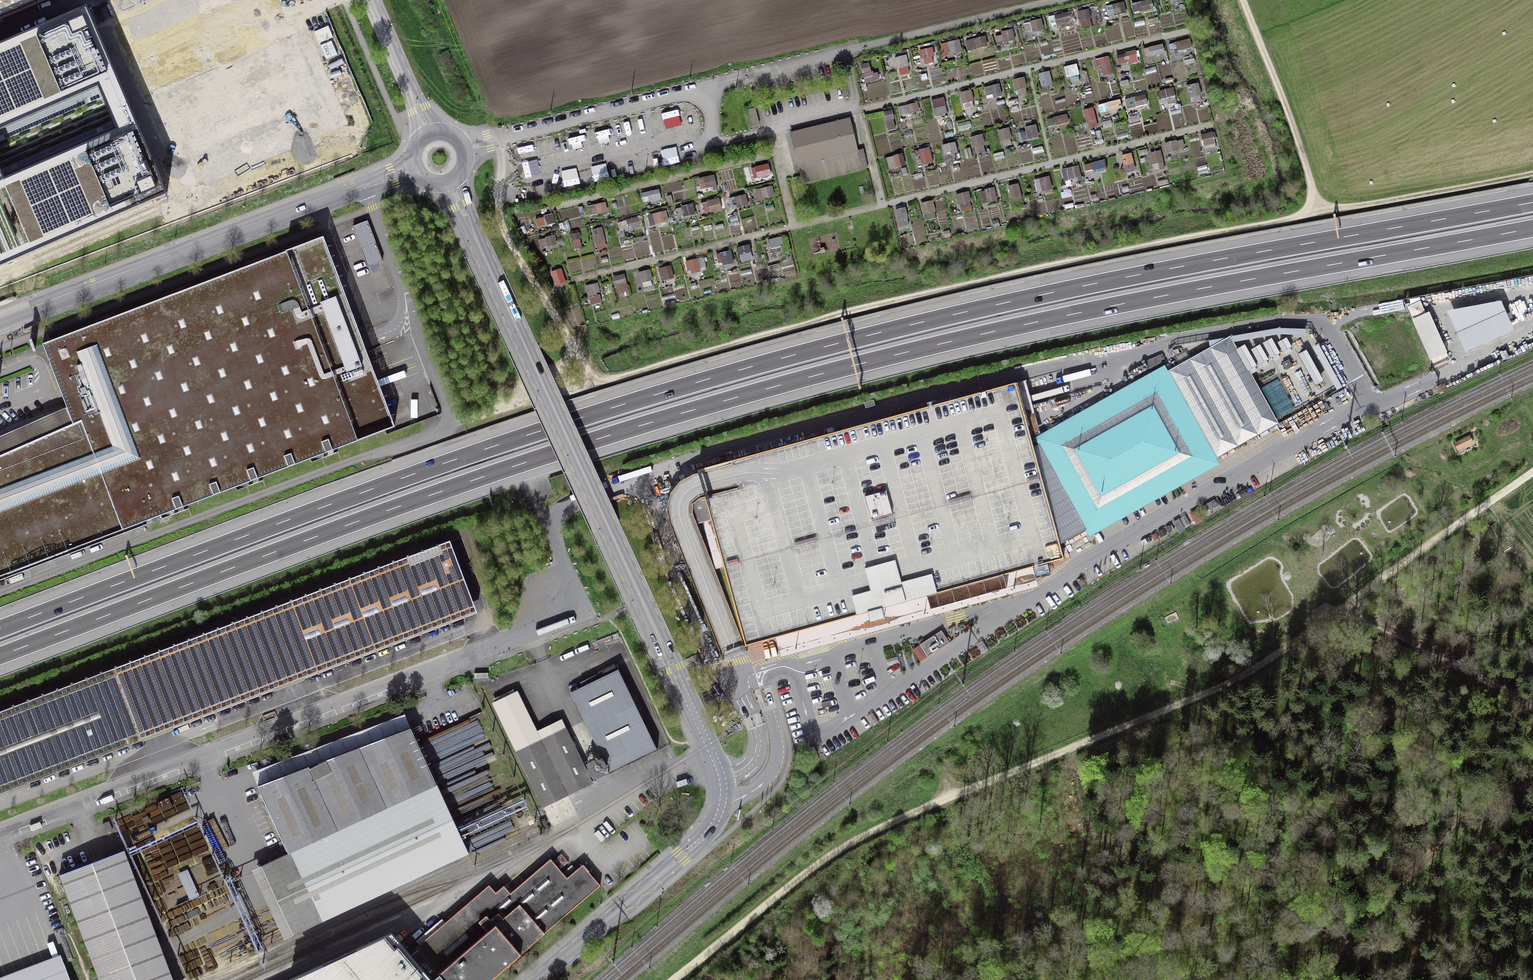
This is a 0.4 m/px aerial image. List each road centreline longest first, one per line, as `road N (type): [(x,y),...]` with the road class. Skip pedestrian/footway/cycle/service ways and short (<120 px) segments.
road 1 (motorway): [(0,657),(569,450),(861,366),(1095,311),(1532,229)]
road 2 (motorway): [(1532,206),(1092,287),(856,342),(557,427),(0,629)]
road 3 (track): [(1314,217),(843,314),(592,387),(505,227),(502,179),(517,136)]
road 4 (track): [(674,979),(844,850),(891,825),(1224,688),(1532,476)]
road 5 (unclassified): [(537,979),(708,831),(724,789),(537,377)]
road 6 (unclassified): [(0,834),(565,618)]
road 7 (unclassified): [(415,169),(0,324)]
road 8 (track): [(1532,781),(1476,805),(1449,828),(1318,979)]
road 9 (track): [(850,54),(1077,0)]
road 10 (track): [(1237,0),(1299,150),(1314,217)]
road 11 (track): [(1532,178),(1314,217)]
road 12 (unclassified): [(450,183),(537,377)]
road 13 (track): [(1350,603),(1532,712)]
road 14 (unclassified): [(430,133),(371,0)]

